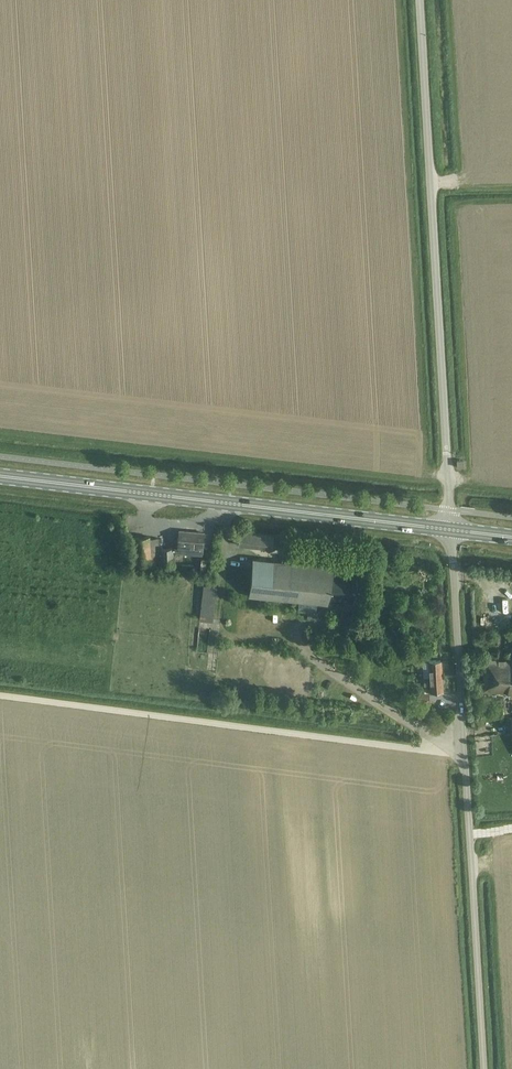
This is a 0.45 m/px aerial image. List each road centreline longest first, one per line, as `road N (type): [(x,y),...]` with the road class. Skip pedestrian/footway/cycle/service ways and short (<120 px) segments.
road 1 (unclassified): [(484,1068),(449,529)]
road 2 (unclassified): [(419,0),(449,529)]
road 3 (track): [(0,696),(465,756)]
road 4 (primary): [(0,476),(424,527)]

